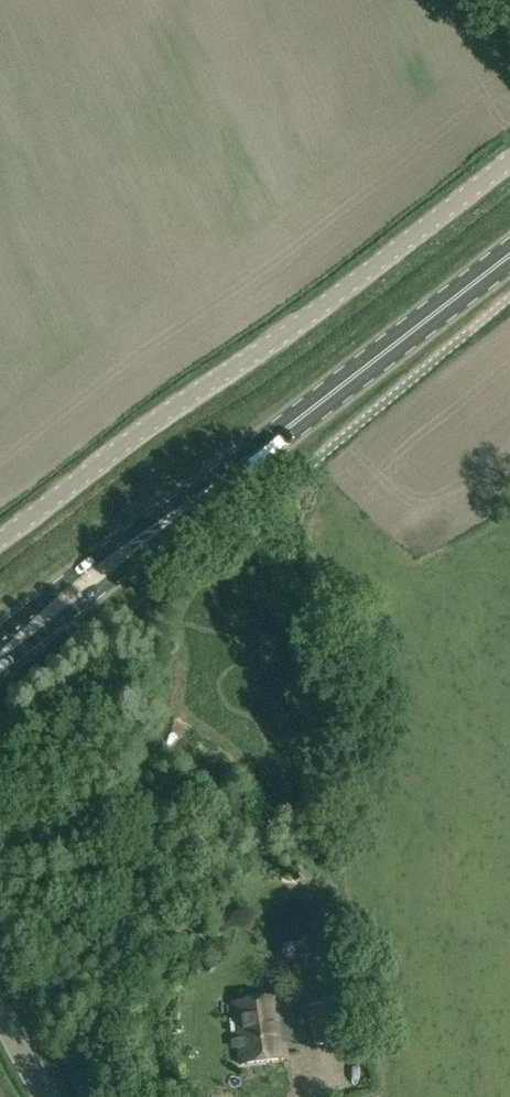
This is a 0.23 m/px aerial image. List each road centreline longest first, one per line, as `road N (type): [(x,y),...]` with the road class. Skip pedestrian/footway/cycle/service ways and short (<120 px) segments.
road 1 (primary): [(0,649),(509,255)]
road 2 (unclassified): [(0,544),(509,163)]

